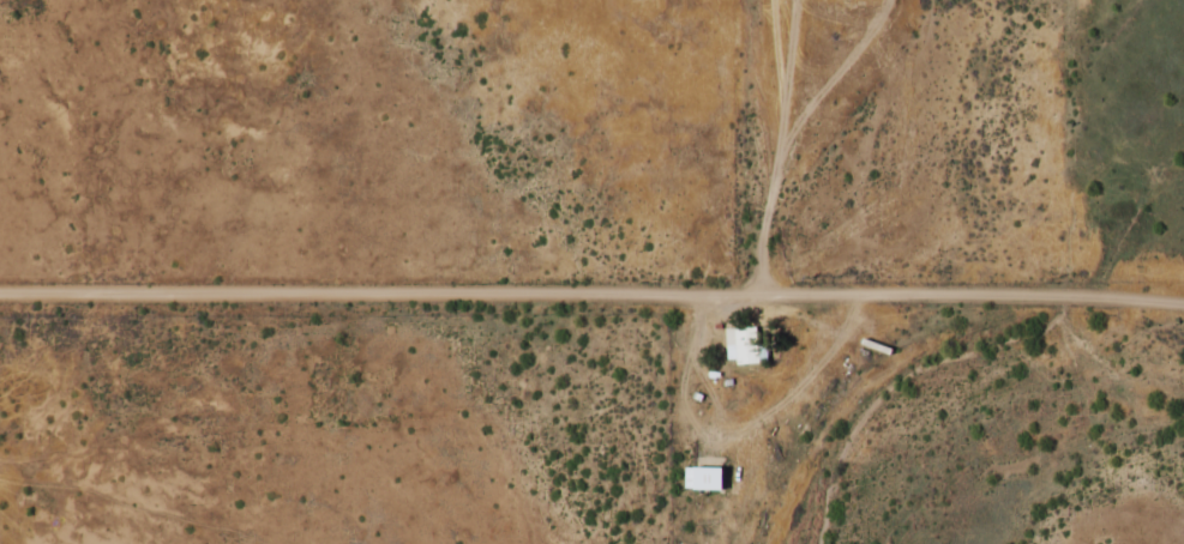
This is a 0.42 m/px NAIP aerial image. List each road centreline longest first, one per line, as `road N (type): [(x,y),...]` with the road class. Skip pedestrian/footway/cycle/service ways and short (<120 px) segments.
road 1 (residential): [(0,285),(1033,286),(1183,295)]

